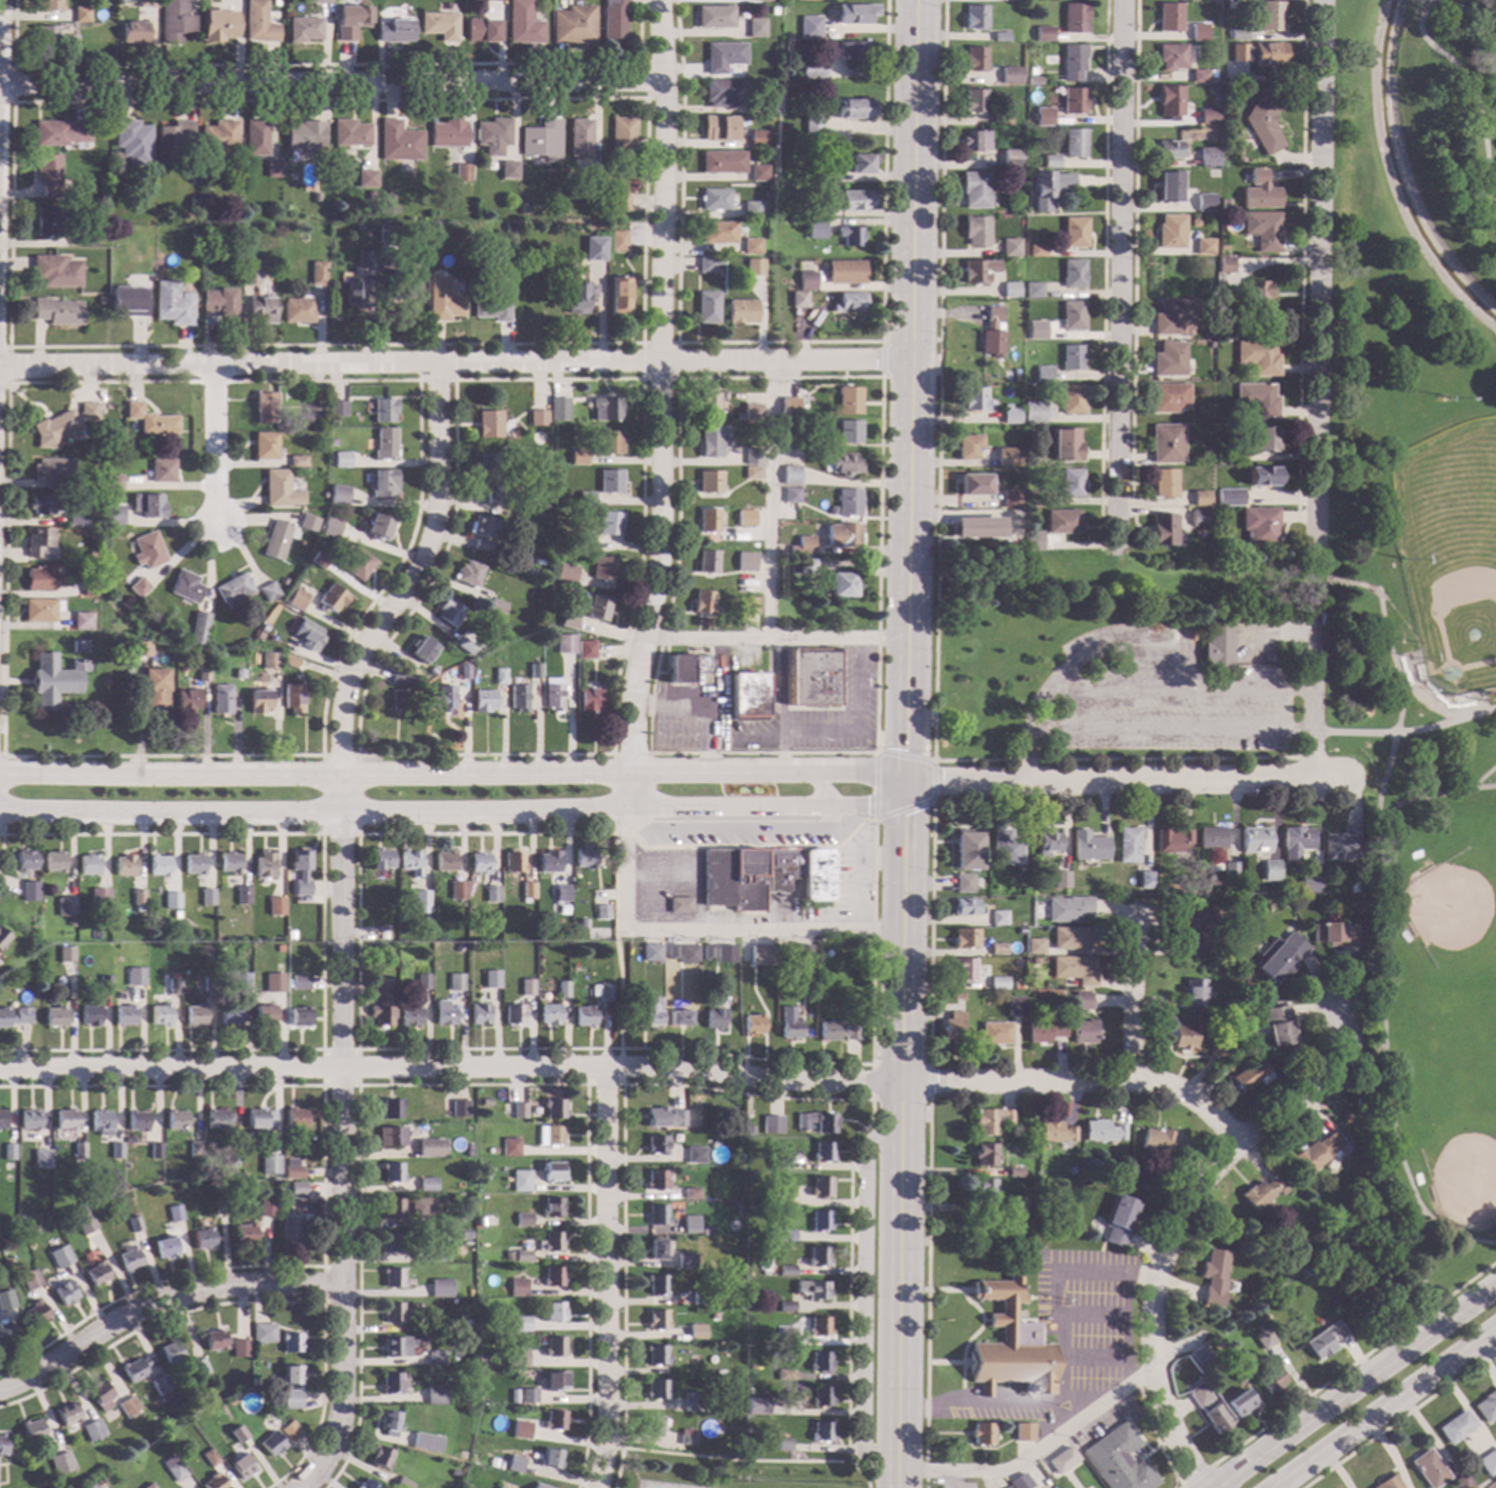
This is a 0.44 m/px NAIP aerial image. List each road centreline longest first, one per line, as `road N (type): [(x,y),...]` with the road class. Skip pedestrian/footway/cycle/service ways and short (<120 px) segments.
road 1 (residential): [(437,365),(436,506),(427,546),(361,649),(339,707),(341,1398),(331,1445),(297,1487)]
road 2 (tertiary): [(0,812),(358,817),(868,808),(911,781)]
road 3 (residential): [(917,362),(0,370)]
road 4 (tertiary): [(911,781),(844,772),(0,772)]
road 5 (residential): [(906,1080),(787,1081),(682,1067),(0,1069)]
road 6 (residential): [(659,0),(660,515),(656,574),(632,672),(625,813)]
road 7 (tertiary): [(911,781),(915,0)]
road 8 (tertiary): [(897,1487),(911,781)]
road 9 (residential): [(662,81),(0,83)]
road 10 (residential): [(1340,1003),(1340,1062),(1204,1173),(1162,1249),(1151,1369),(1171,1437),(1204,1487)]
road 11 (residential): [(1123,0),(1117,551)]
road 12 (residential): [(1322,0),(1317,550)]
road 13 (residential): [(1342,780),(911,781)]
road 14 (residential): [(608,1067),(598,1487)]
road 15 (residential): [(905,1130),(872,1139),(865,1152),(862,1441),(871,1461),(897,1470)]
road 16 (residential): [(340,1283),(184,1292),(116,1319),(0,1388)]
road 17 (residential): [(1236,1141),(1173,1088),(1131,1079),(906,1080)]
road 18 (secondary): [(1495,1284),(1214,1487)]
road 19 (secondary): [(1268,1487),(1495,1327)]
road 20 (residential): [(214,366),(215,524)]
road 21 (residential): [(1135,922),(1131,1079)]

